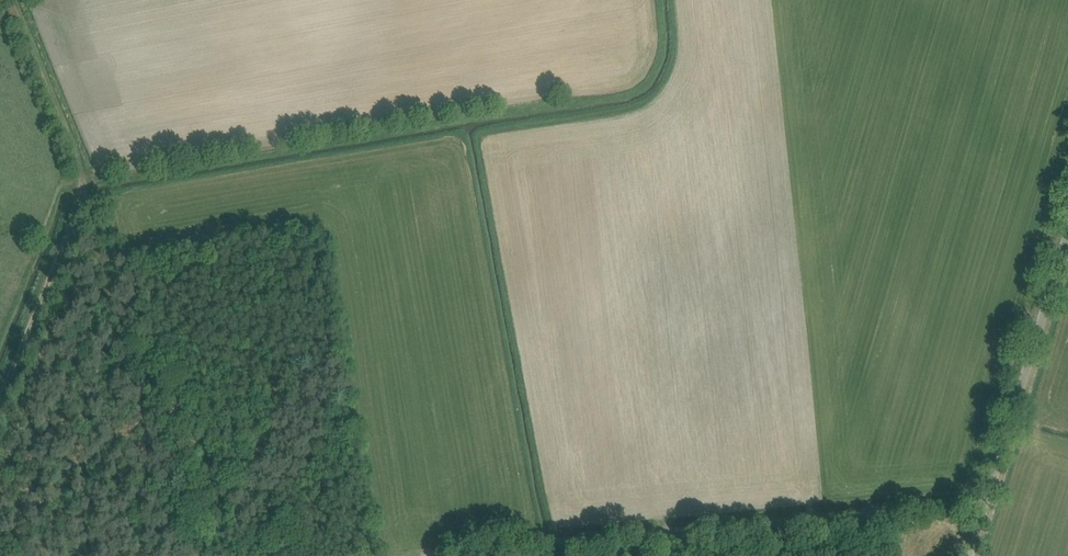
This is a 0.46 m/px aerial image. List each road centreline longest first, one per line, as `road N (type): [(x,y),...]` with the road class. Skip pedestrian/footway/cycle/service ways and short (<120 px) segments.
road 1 (track): [(414,555),(987,501)]
road 2 (unclassified): [(970,555),(1067,233)]
road 3 (track): [(0,391),(82,181)]
road 4 (track): [(14,0),(82,181)]

